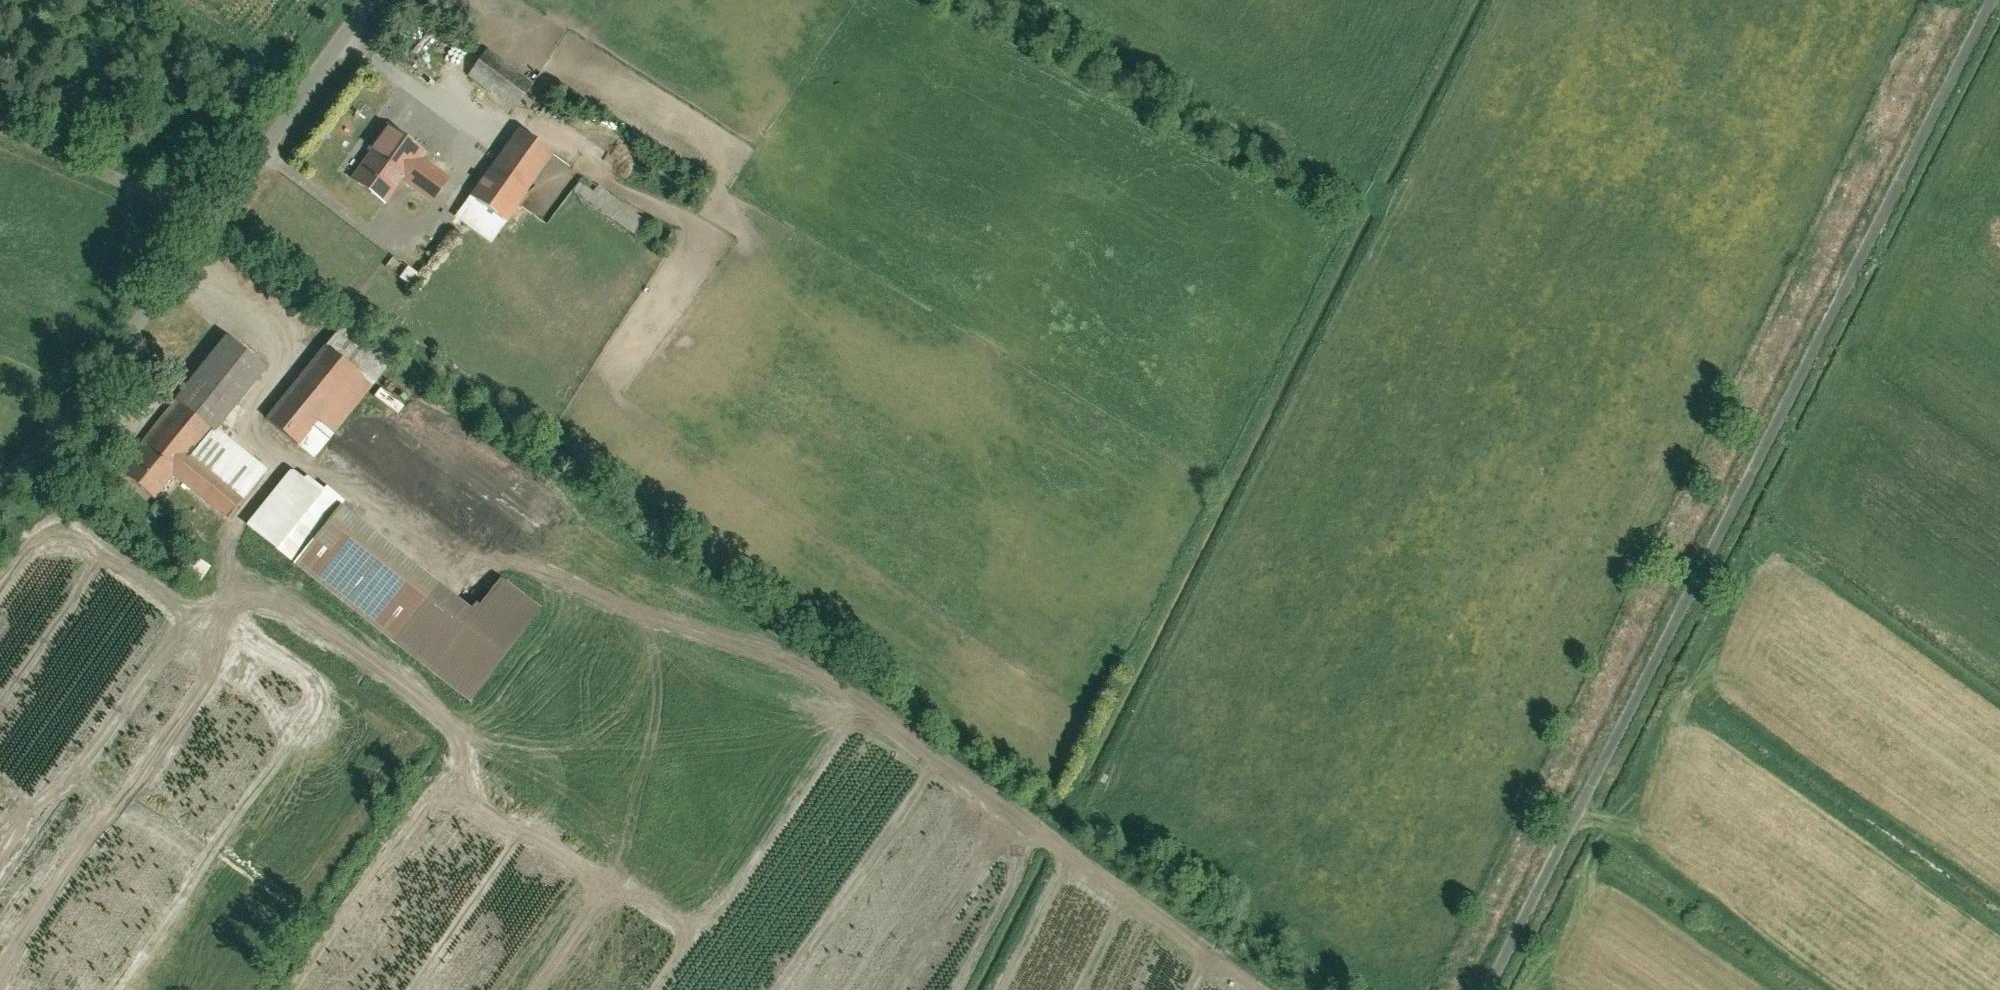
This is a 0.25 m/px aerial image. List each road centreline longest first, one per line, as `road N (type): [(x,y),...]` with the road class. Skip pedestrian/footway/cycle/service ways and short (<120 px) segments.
road 1 (unclassified): [(1491,989),(1999,7)]
road 2 (residential): [(209,214),(0,499)]
road 3 (residential): [(352,0),(209,214)]
road 4 (residential): [(209,214),(0,114)]

